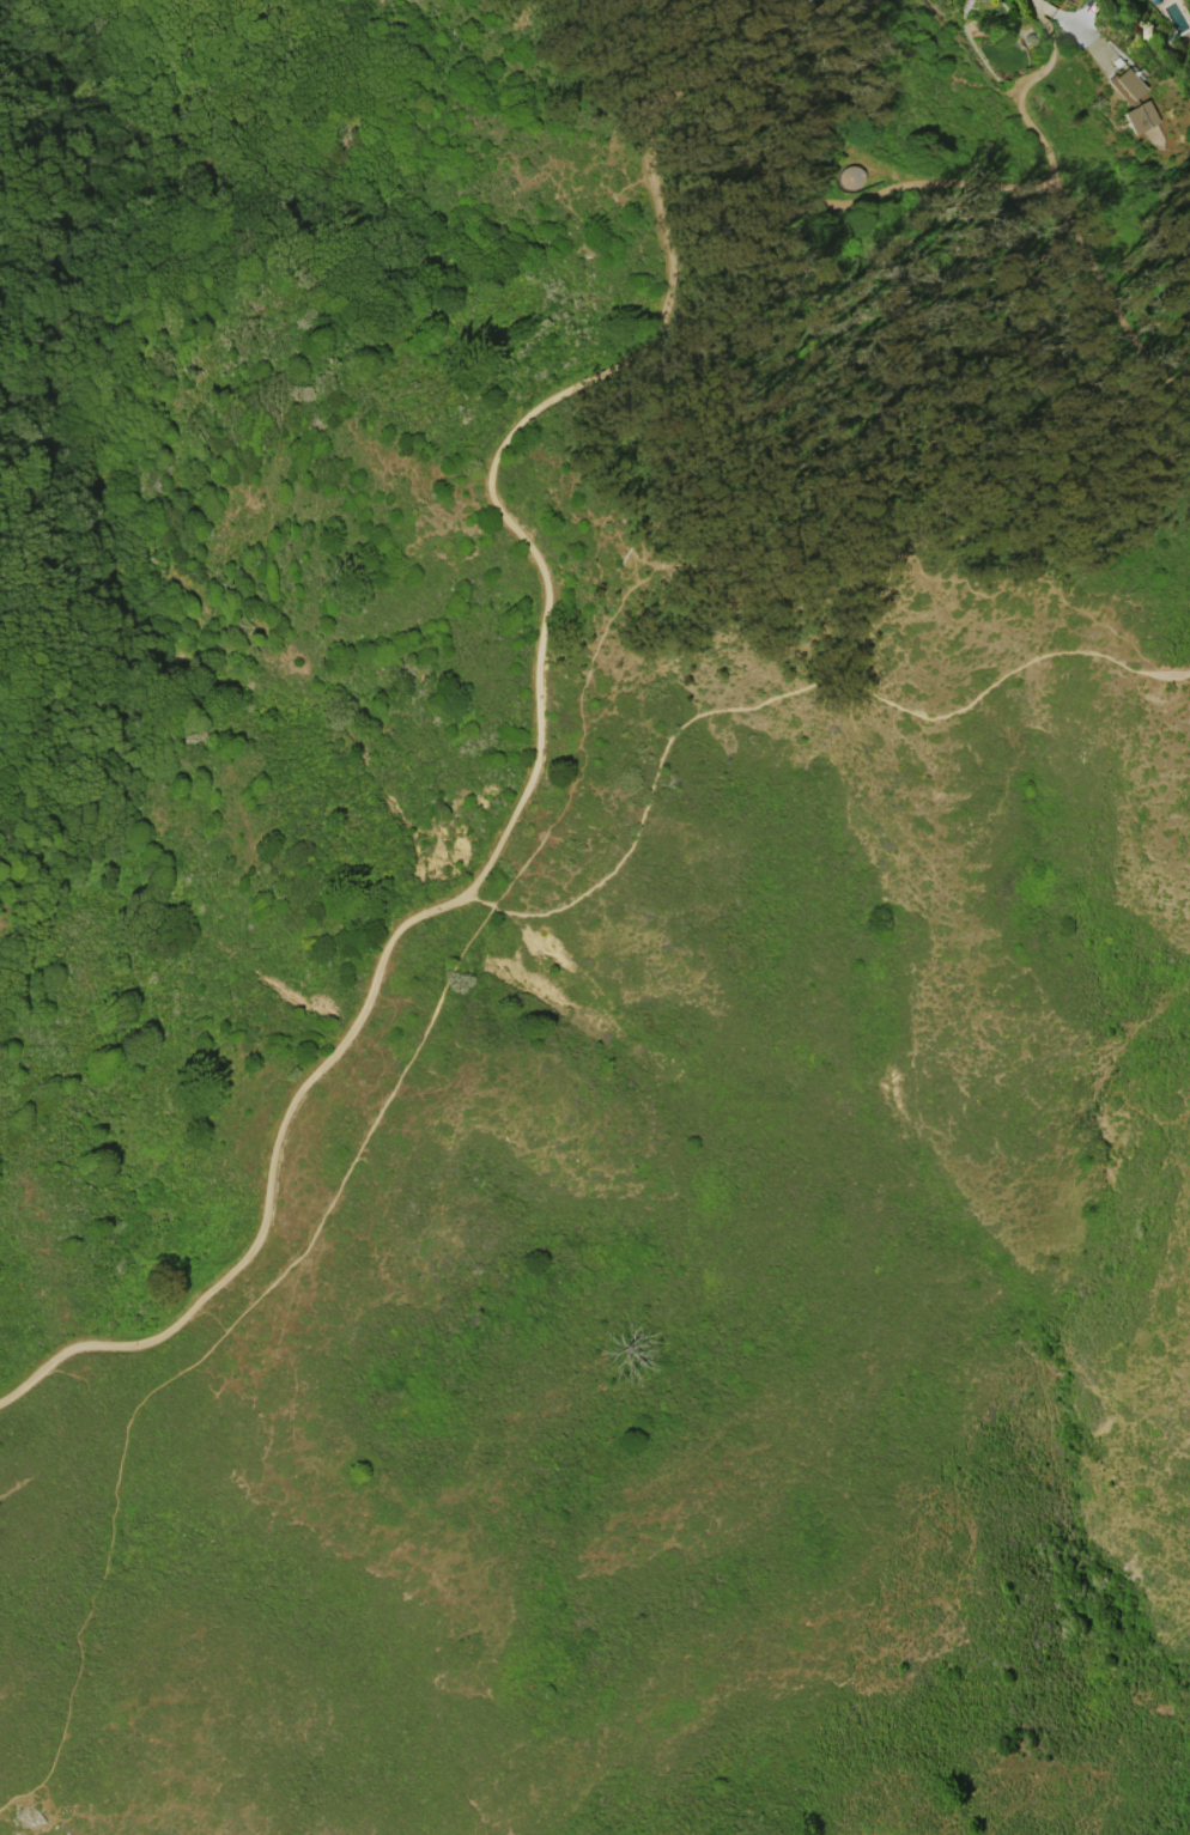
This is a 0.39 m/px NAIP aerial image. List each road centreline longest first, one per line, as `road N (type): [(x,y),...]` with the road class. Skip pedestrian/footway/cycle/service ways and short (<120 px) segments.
road 1 (track): [(470,898),(534,795),(545,725),(551,604),(539,561),(494,500),(499,461),(523,427),(643,359),(670,305),(676,257),(651,145),(680,127),(820,202),(863,206),(967,184),(997,189),(1052,170),(1137,350),(1189,397)]
road 2 (track): [(0,1404),(68,1361),(145,1351),(182,1330),(249,1266),(296,1101),(357,1040),(414,931),(470,898)]
road 3 (track): [(1052,170),(1021,107),(1049,51)]

